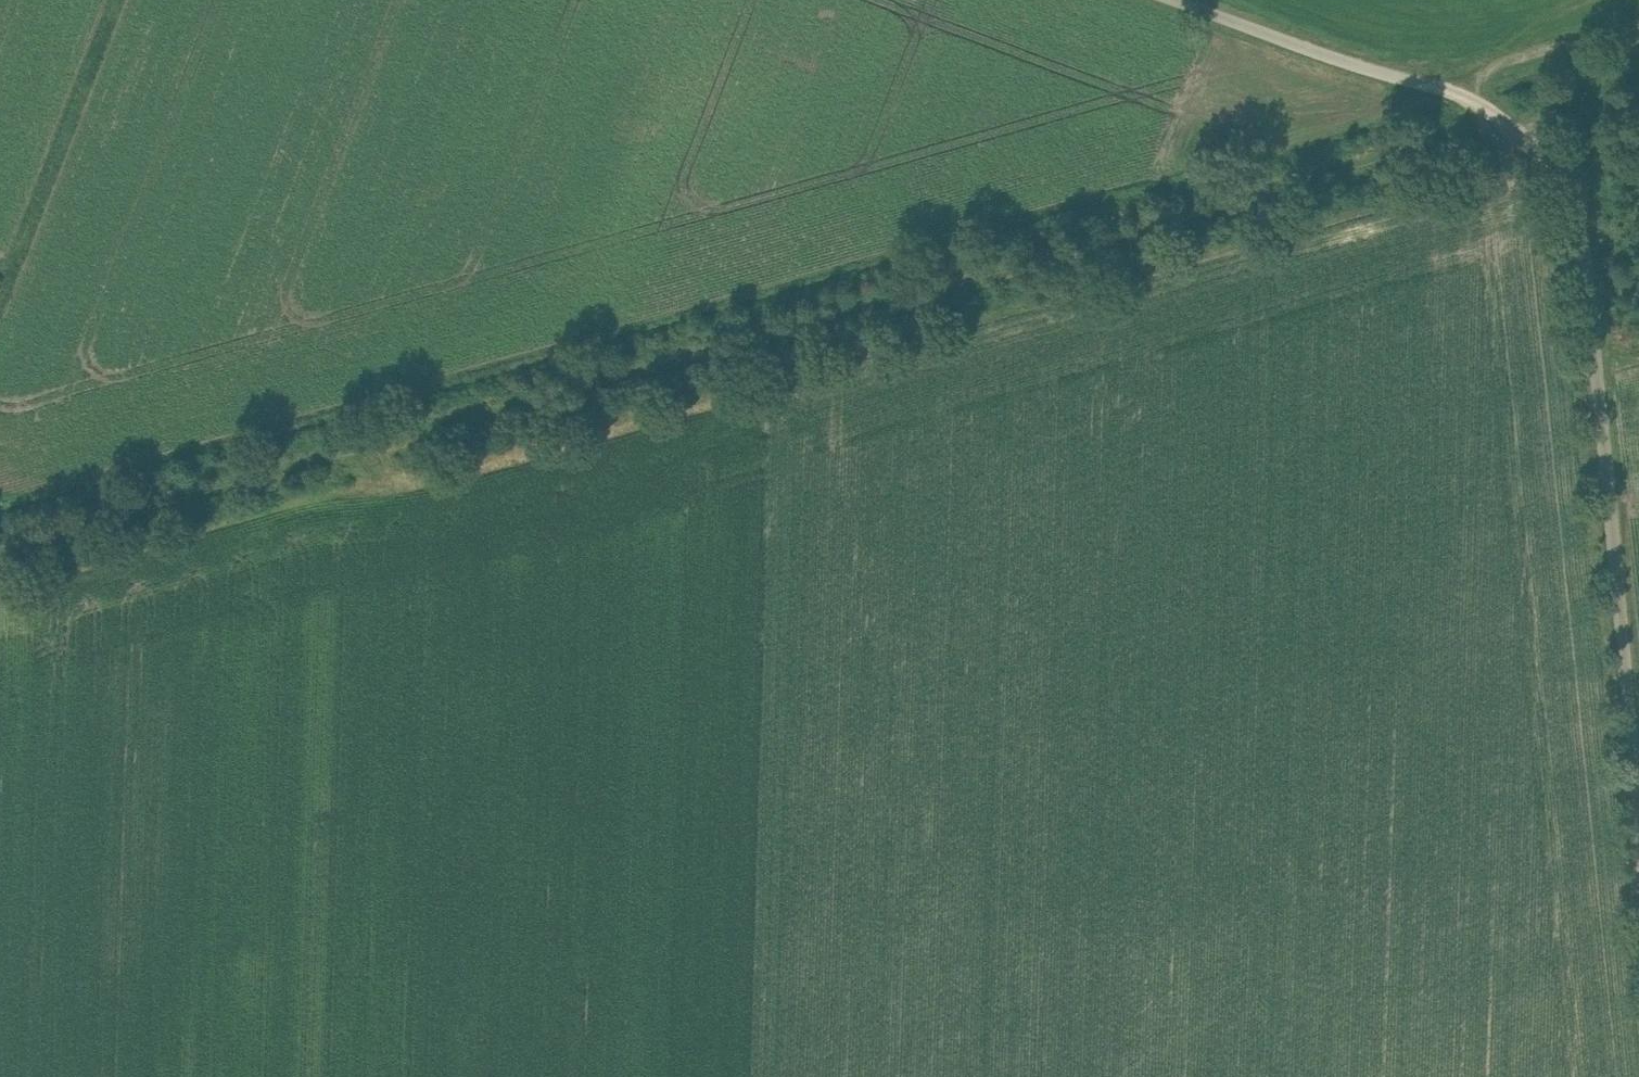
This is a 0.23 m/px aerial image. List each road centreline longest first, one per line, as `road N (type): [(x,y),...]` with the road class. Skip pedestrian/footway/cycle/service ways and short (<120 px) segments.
road 1 (unclassified): [(1638,806),(1585,265),(1569,197),(1509,120),(1480,103),(1179,0)]

